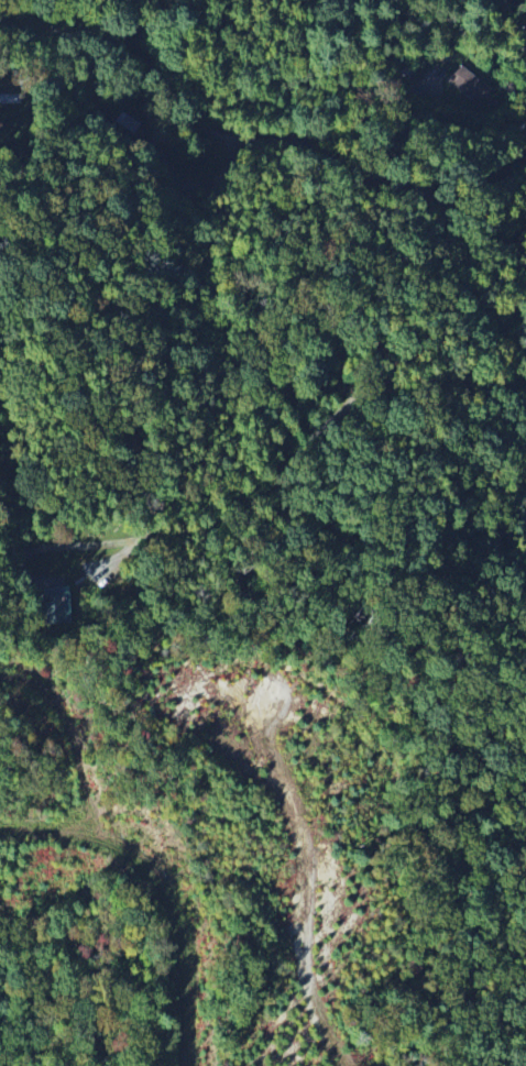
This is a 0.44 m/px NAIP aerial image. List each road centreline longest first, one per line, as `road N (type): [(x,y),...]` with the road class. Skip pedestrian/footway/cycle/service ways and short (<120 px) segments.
road 1 (residential): [(0,18),(87,31),(120,47),(190,114),(240,146),(310,155),(418,188),(437,204),(446,250),(474,309),(525,344)]
road 2 (residential): [(348,1065),(306,970),(310,868),(270,745),(282,704)]
road 3 (residential): [(0,829),(77,827),(122,844),(157,875),(183,944),(181,1065)]
road 4 (residential): [(525,377),(393,384),(349,398),(332,415)]

